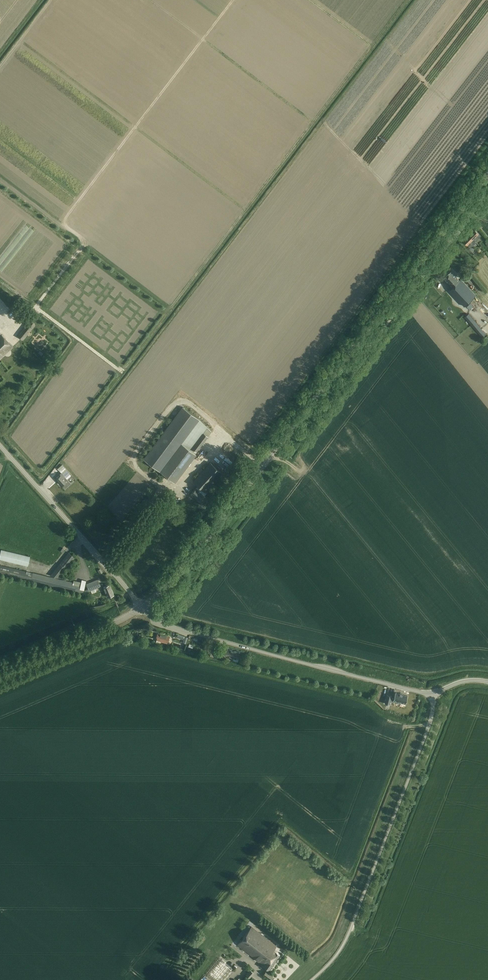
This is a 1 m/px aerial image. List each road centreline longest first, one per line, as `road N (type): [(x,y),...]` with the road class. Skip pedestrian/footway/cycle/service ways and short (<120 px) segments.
road 1 (unclassified): [(312,979),(345,943),(433,720),(432,693)]
road 2 (unclassified): [(432,693),(204,636),(141,608)]
road 3 (secondary): [(141,608),(188,563),(332,376)]
road 4 (secondary): [(332,376),(487,174)]
road 5 (residential): [(332,376),(400,308),(487,188)]
road 6 (unclassified): [(141,608),(0,446)]
road 7 (secondary): [(0,673),(141,608)]

